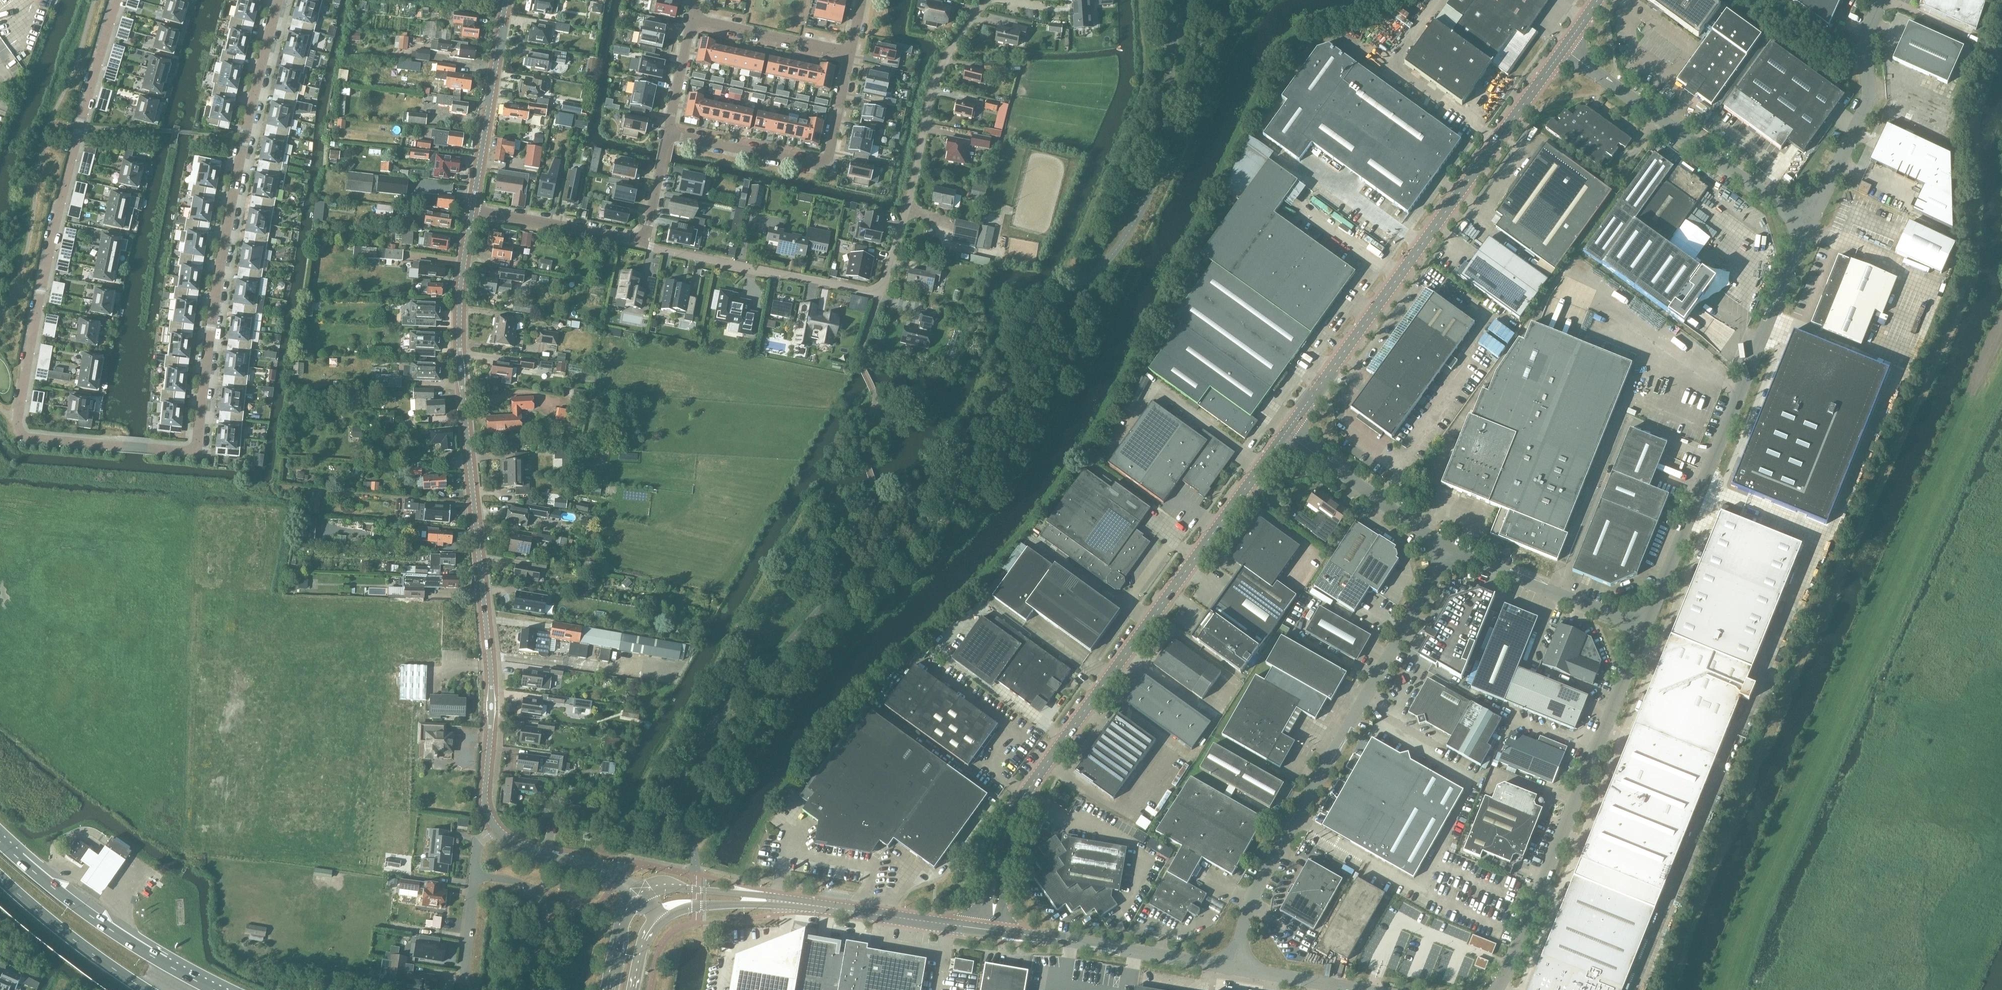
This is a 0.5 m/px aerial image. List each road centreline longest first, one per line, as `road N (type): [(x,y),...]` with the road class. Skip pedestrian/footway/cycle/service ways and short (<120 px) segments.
road 1 (tertiary): [(492,824),(484,798),(490,665),(458,309),(470,211)]
road 2 (unclassified): [(992,930),(1002,849),(1018,806),(1286,433)]
road 3 (residential): [(117,0),(40,290),(18,429),(29,437),(154,448)]
road 4 (residential): [(646,244),(879,295),(941,73),(988,0)]
road 5 (residential): [(278,0),(237,175),(199,439),(189,450),(154,448)]
road 6 (unclassified): [(1286,433),(1564,49)]
road 7 (unclassified): [(1238,969),(1255,893),(1447,549)]
road 8 (unclassified): [(1642,631),(1808,225)]
road 9 (unclassified): [(1498,989),(1642,631)]
road 10 (unclassified): [(1808,225),(1564,49)]
road 11 (track): [(474,883),(294,855),(187,852)]
road 12 (residential): [(667,134),(828,167),(851,52)]
road 13 (trunk): [(214,989),(113,932),(0,840)]
road 14 (unclassified): [(1808,225),(1867,109),(1864,42),(1882,0)]
road 15 (unclassified): [(992,930),(757,899)]
road 16 (tertiary): [(470,211),(505,0)]
road 17 (unclassified): [(1642,631),(1447,549)]
road 18 (unclassified): [(1034,936),(1238,969)]
road 19 (unclassified): [(1447,549),(1286,433)]
road 20 (trunk): [(0,877),(147,989)]
road 21 (residential): [(646,244),(470,211)]
road 22 (tertiary): [(642,897),(523,850),(492,824)]
road 23 (residential): [(462,982),(478,844),(492,824)]
road 24 (residential): [(692,19),(851,52)]
road 25 (unclassified): [(1238,969),(1362,989)]

